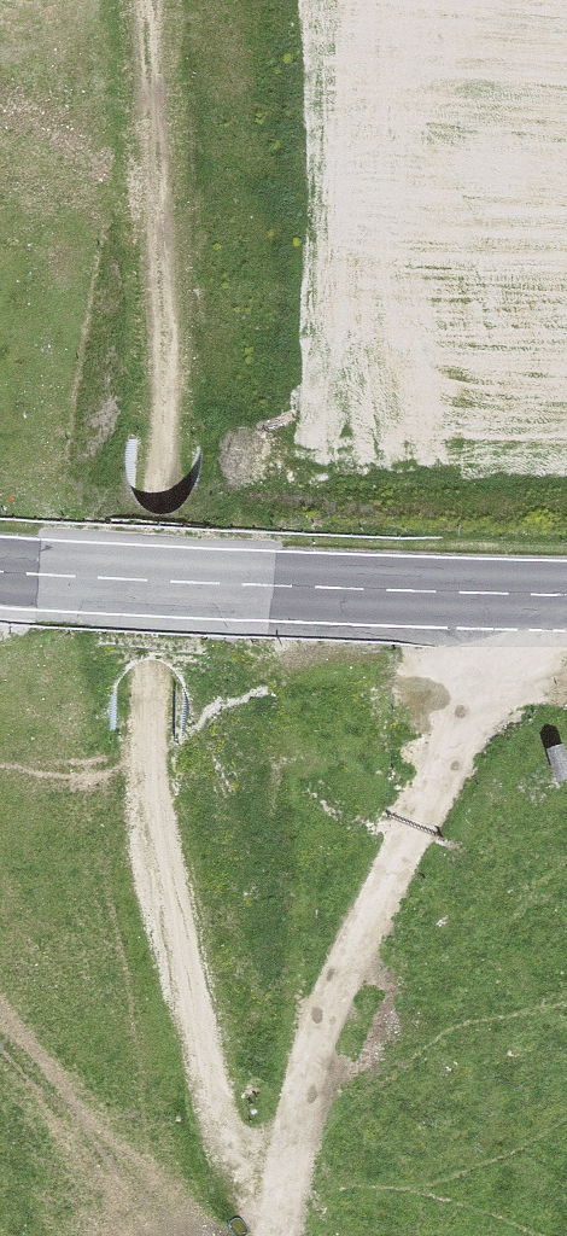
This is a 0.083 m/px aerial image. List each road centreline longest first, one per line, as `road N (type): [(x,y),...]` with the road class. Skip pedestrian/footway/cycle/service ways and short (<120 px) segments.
road 1 (track): [(144,0),(157,509),(148,801),(167,927),(208,1064),(273,1212)]
road 2 (track): [(272,1235),(286,1130),(343,979),(417,827),(496,576)]
road 3 (secondary): [(566,576),(0,552)]

